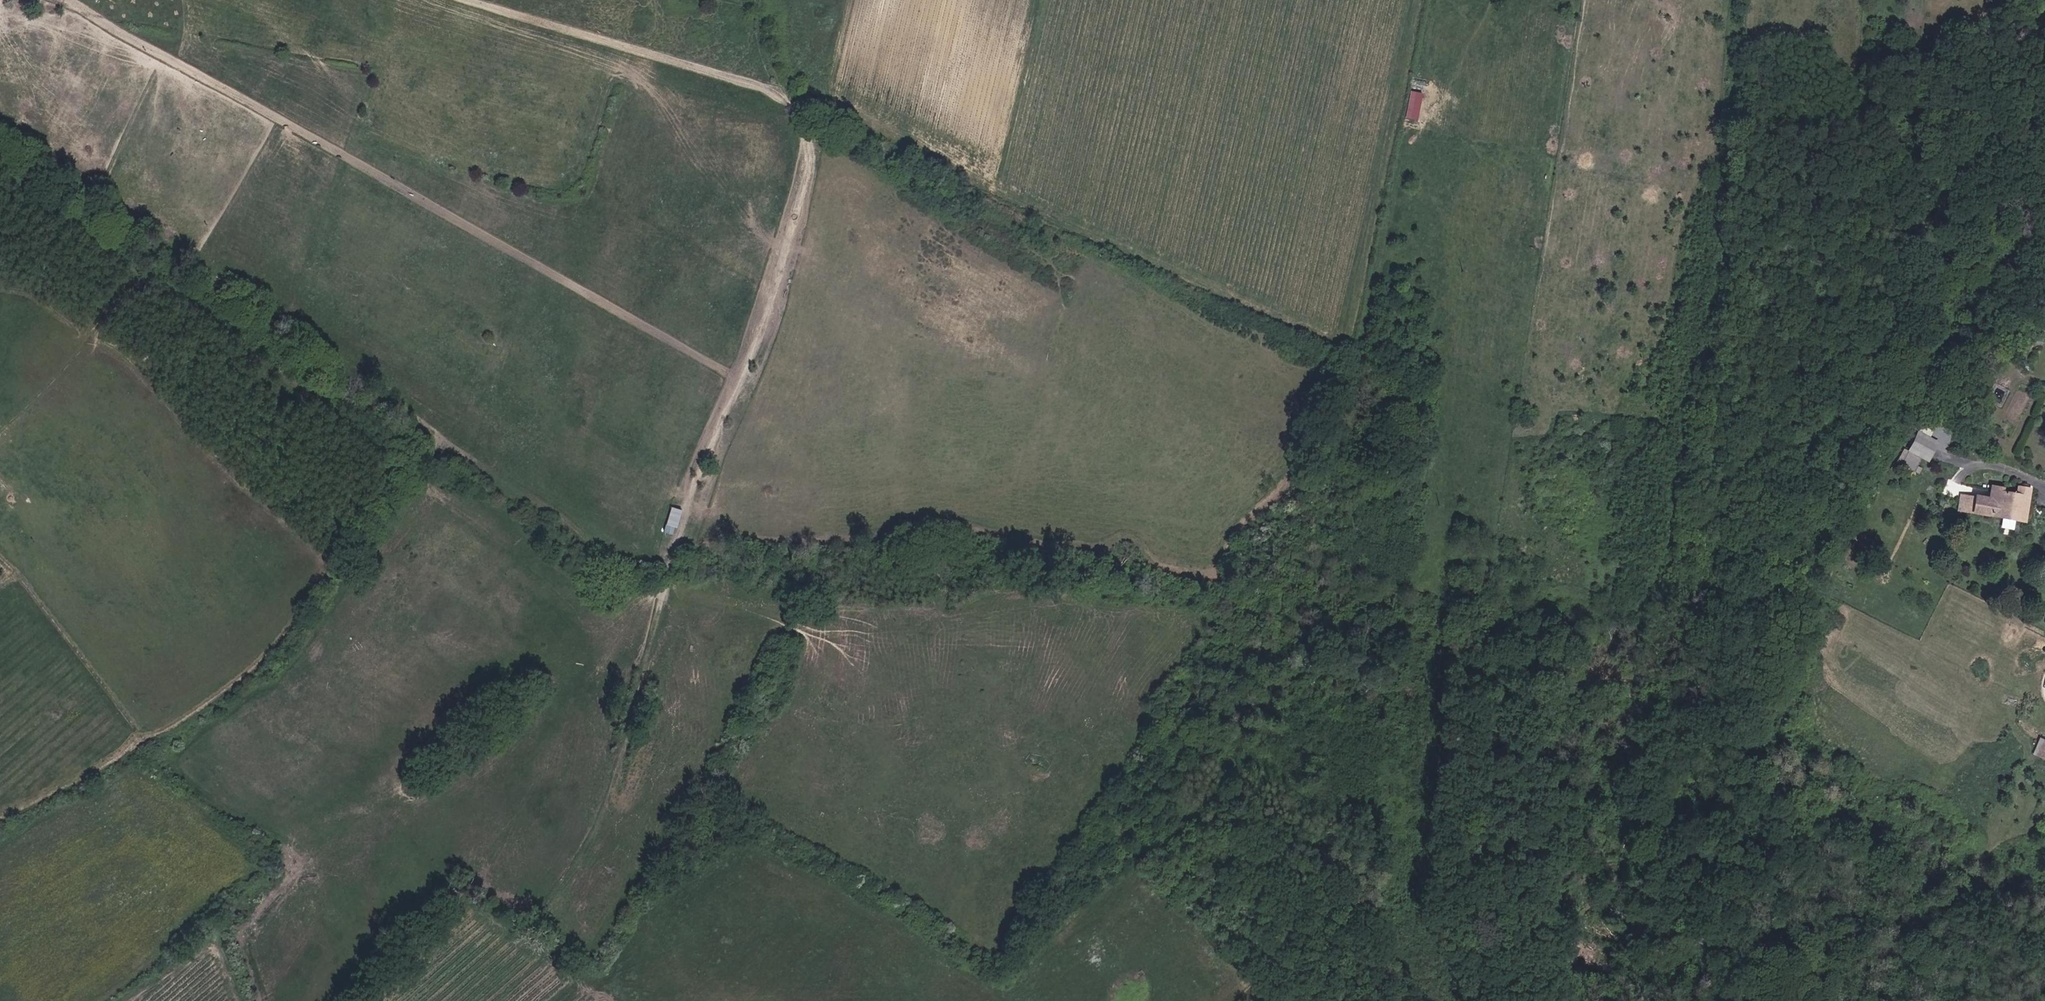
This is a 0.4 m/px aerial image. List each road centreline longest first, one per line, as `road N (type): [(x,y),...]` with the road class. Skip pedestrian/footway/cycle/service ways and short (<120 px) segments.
road 1 (track): [(665,616),(697,493),(762,340),(809,188),(809,141),(766,51),(764,0)]

